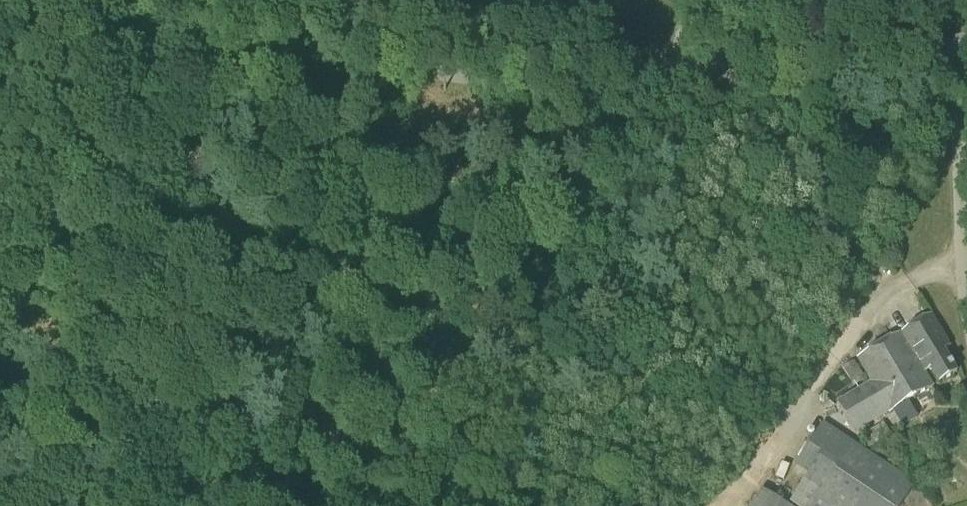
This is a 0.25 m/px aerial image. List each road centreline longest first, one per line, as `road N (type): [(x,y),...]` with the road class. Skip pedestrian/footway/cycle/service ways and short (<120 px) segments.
road 1 (unclassified): [(951,44),(535,77),(167,0)]
road 2 (track): [(0,225),(89,70),(117,0)]
road 3 (unclassified): [(966,284),(951,44)]

